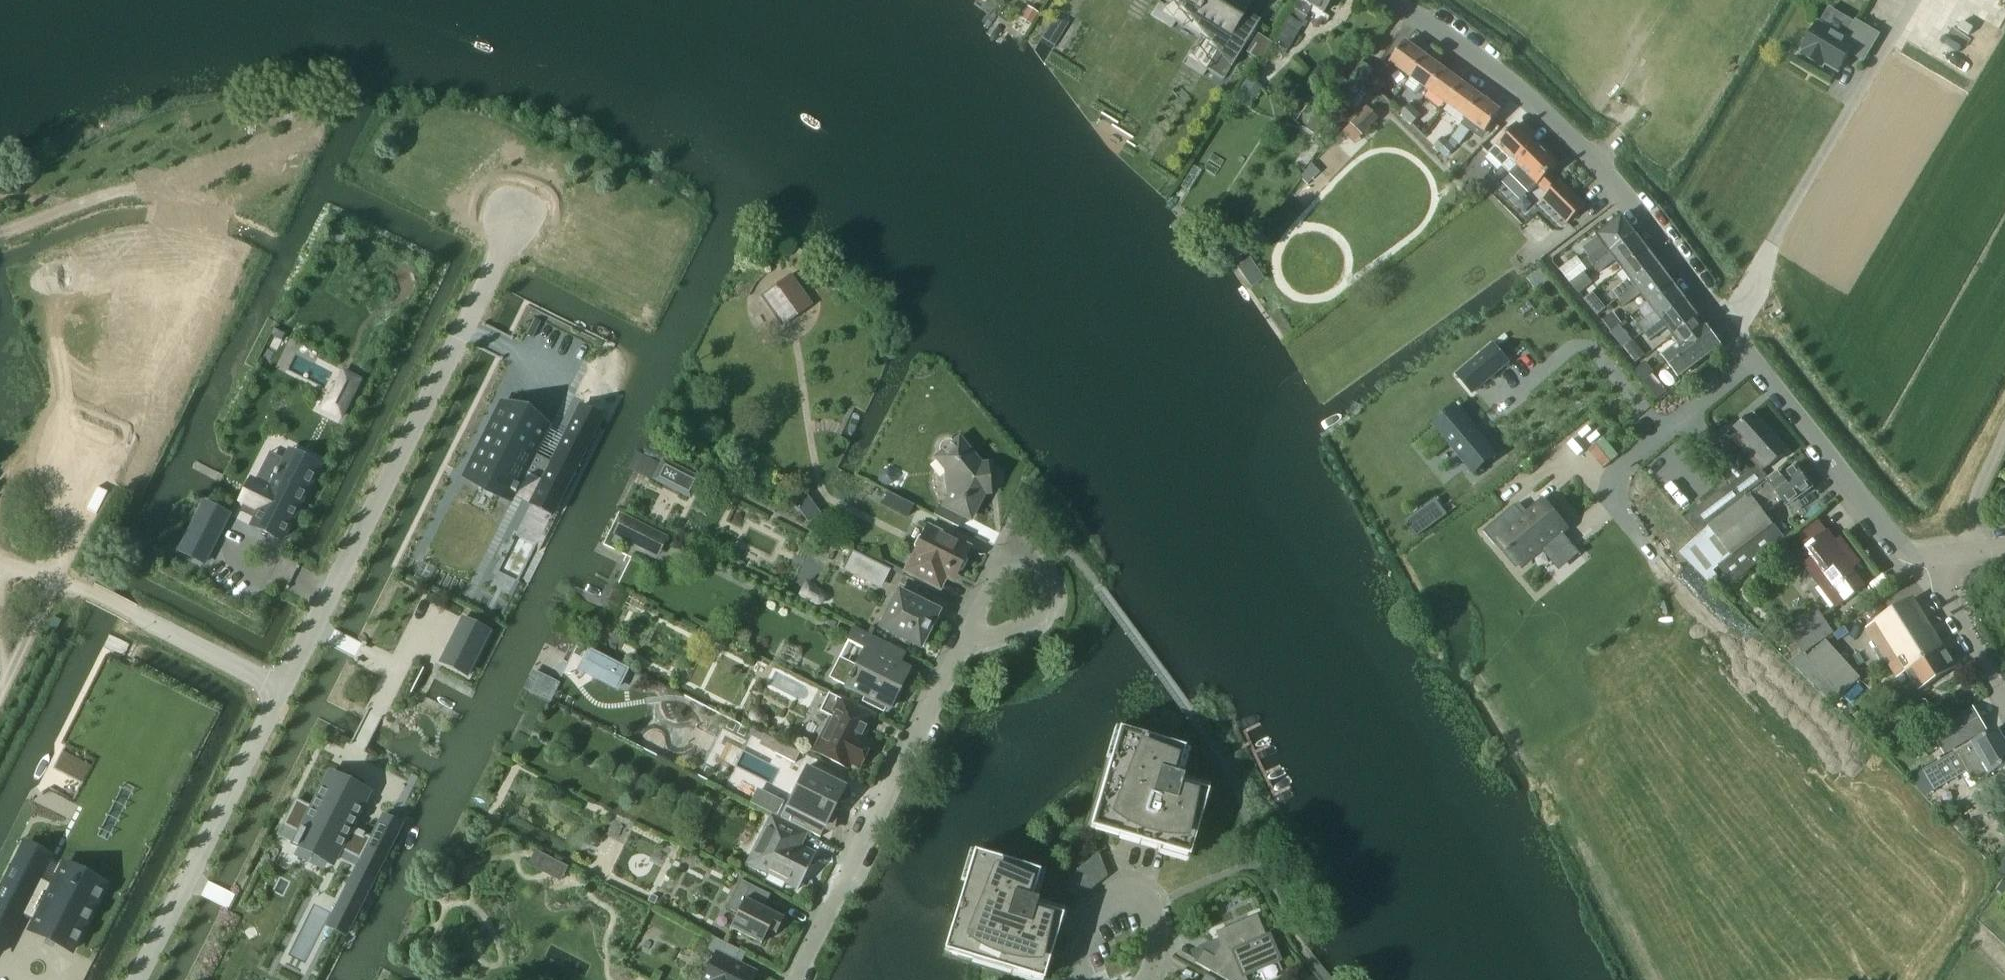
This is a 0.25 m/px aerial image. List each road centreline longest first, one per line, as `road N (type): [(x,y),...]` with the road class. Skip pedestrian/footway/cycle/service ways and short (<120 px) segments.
road 1 (unclassified): [(1393,0),(1500,72),(1570,133),(1629,196),(1895,541),(1938,560)]
road 2 (residential): [(520,214),(280,692)]
road 3 (residential): [(794,979),(966,634)]
road 4 (residential): [(280,692),(135,979)]
road 5 (residential): [(57,576),(280,692)]
road 6 (residential): [(966,634),(1017,631),(1039,619),(1045,605),(1045,587),(1029,567),(1010,565),(989,588)]
road 7 (residential): [(2004,708),(1947,606),(1938,560)]
road 8 (residential): [(1086,979),(1080,967),(1101,910),(1124,897),(1152,910)]

